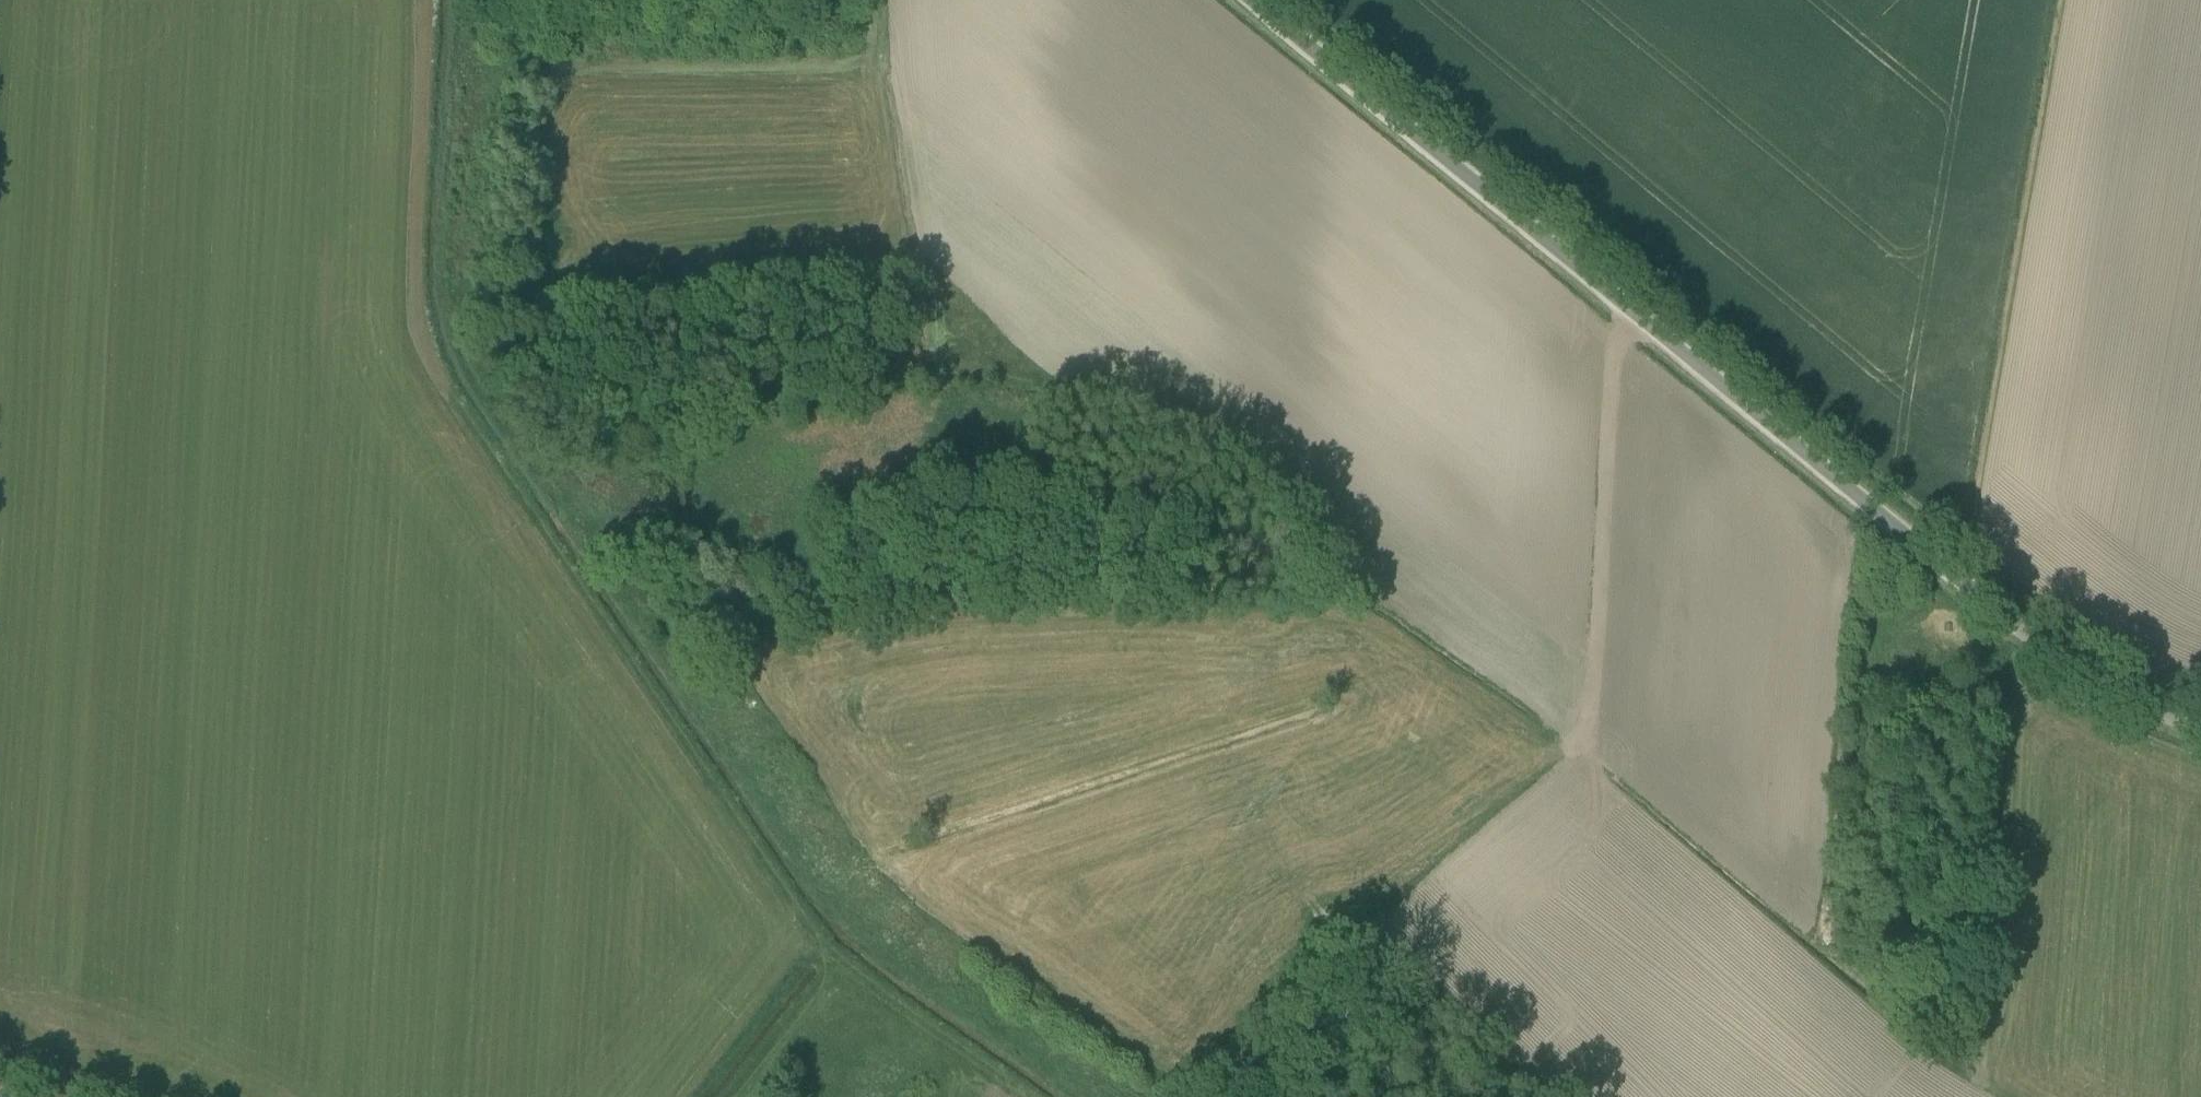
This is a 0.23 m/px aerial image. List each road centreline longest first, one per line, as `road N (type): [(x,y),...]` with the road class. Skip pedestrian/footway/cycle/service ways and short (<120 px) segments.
road 1 (unclassified): [(2200,730),(2082,671),(1258,0)]

